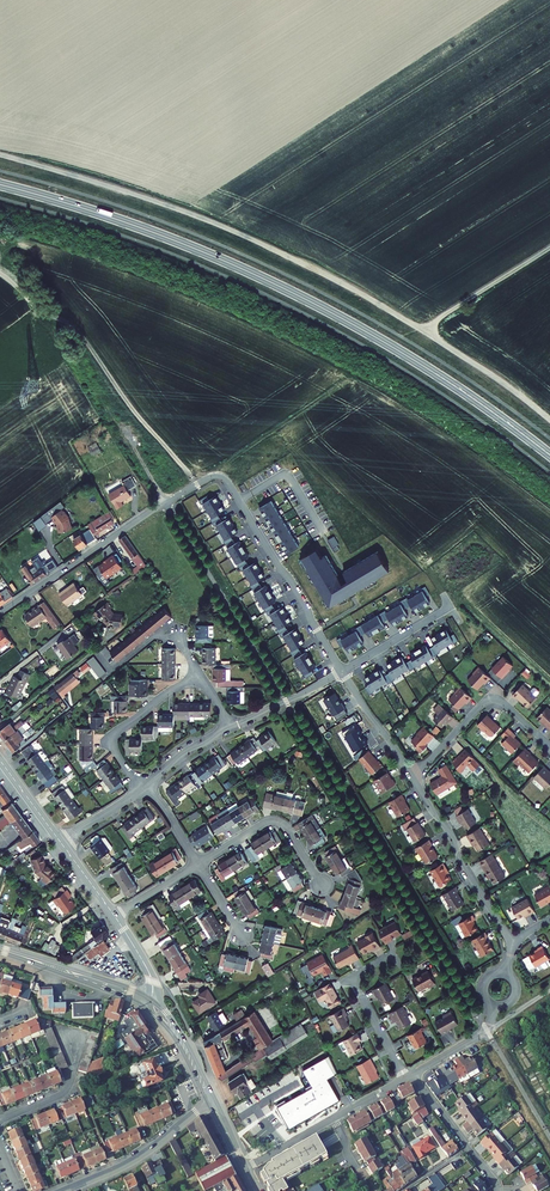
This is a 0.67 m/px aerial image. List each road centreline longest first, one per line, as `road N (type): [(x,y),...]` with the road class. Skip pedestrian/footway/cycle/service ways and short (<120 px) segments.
road 1 (primary): [(0,185),(143,229),(278,286),(430,370),(549,455)]
road 2 (track): [(0,156),(200,217),(423,330)]
road 3 (track): [(5,271),(38,314),(79,333),(196,484)]
road 4 (residential): [(209,476),(0,613)]
road 5 (residential): [(209,476),(227,481),(342,672)]
road 6 (residential): [(412,777),(515,943)]
road 7 (residential): [(412,777),(491,698),(549,745)]
road 8 (residential): [(406,1078),(244,1169)]
road 9 (residential): [(403,971),(393,956),(352,978),(406,1078)]
road 10 (track): [(353,373),(209,476)]
road 11 (tertiary): [(63,1190),(141,1156),(208,1102)]
road 12 (residential): [(197,864),(278,821),(322,885)]
road 13 (residential): [(201,675),(115,734),(114,749),(141,789)]
road 14 (primary): [(150,998),(4,951)]
road 15 (track): [(423,330),(549,415)]
road 16 (primary): [(4,951),(145,1007)]
road 17 (track): [(549,247),(423,330)]
road 18 (residential): [(0,1120),(64,1093),(72,1036)]
road 19 (residential): [(451,607),(342,672)]
road 20 (residential): [(342,672),(412,777)]
road 21 (residential): [(233,726),(342,672)]

